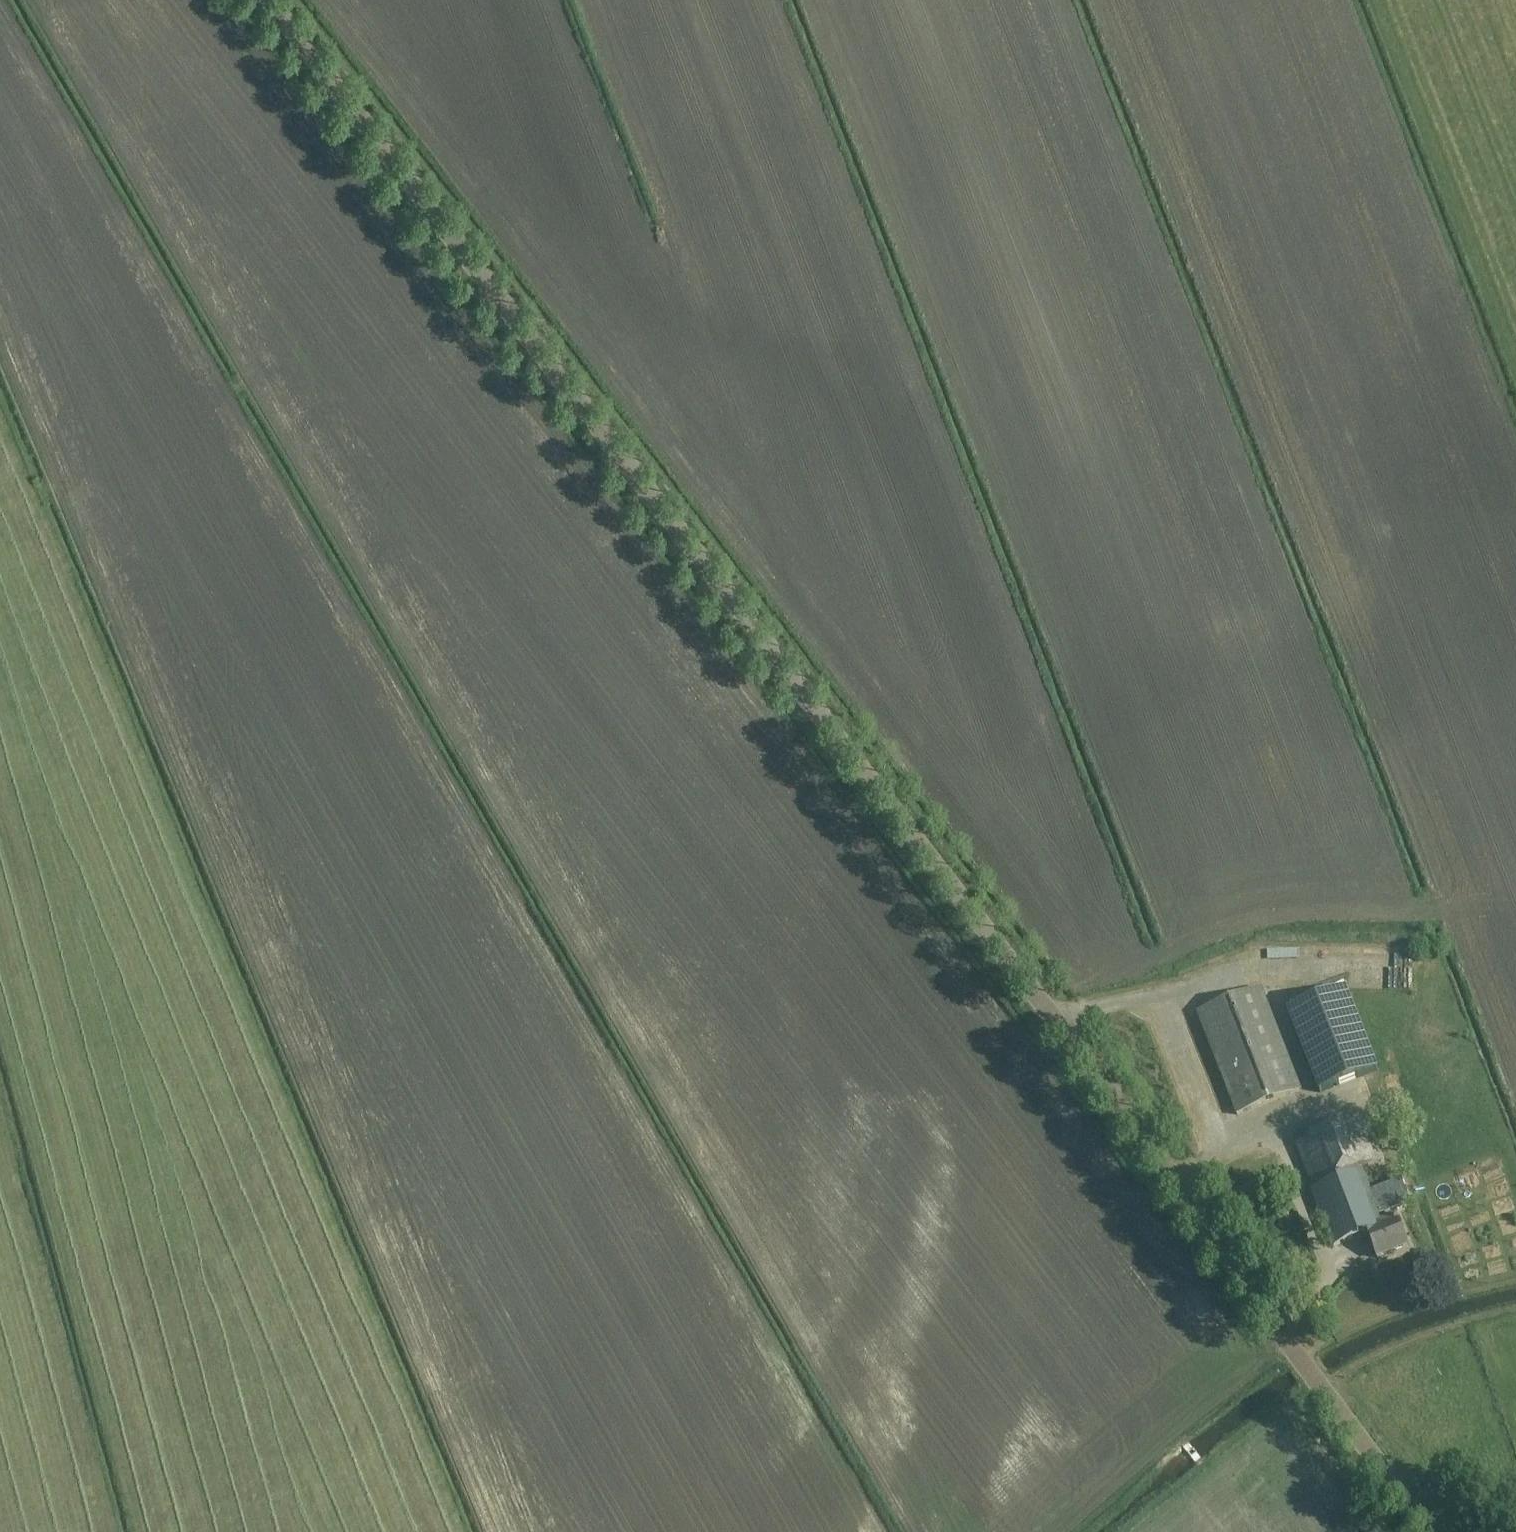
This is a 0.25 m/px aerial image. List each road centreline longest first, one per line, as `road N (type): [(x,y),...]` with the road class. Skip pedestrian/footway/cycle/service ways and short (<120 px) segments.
road 1 (unclassified): [(1433,1531),(1055,1020),(271,0)]

